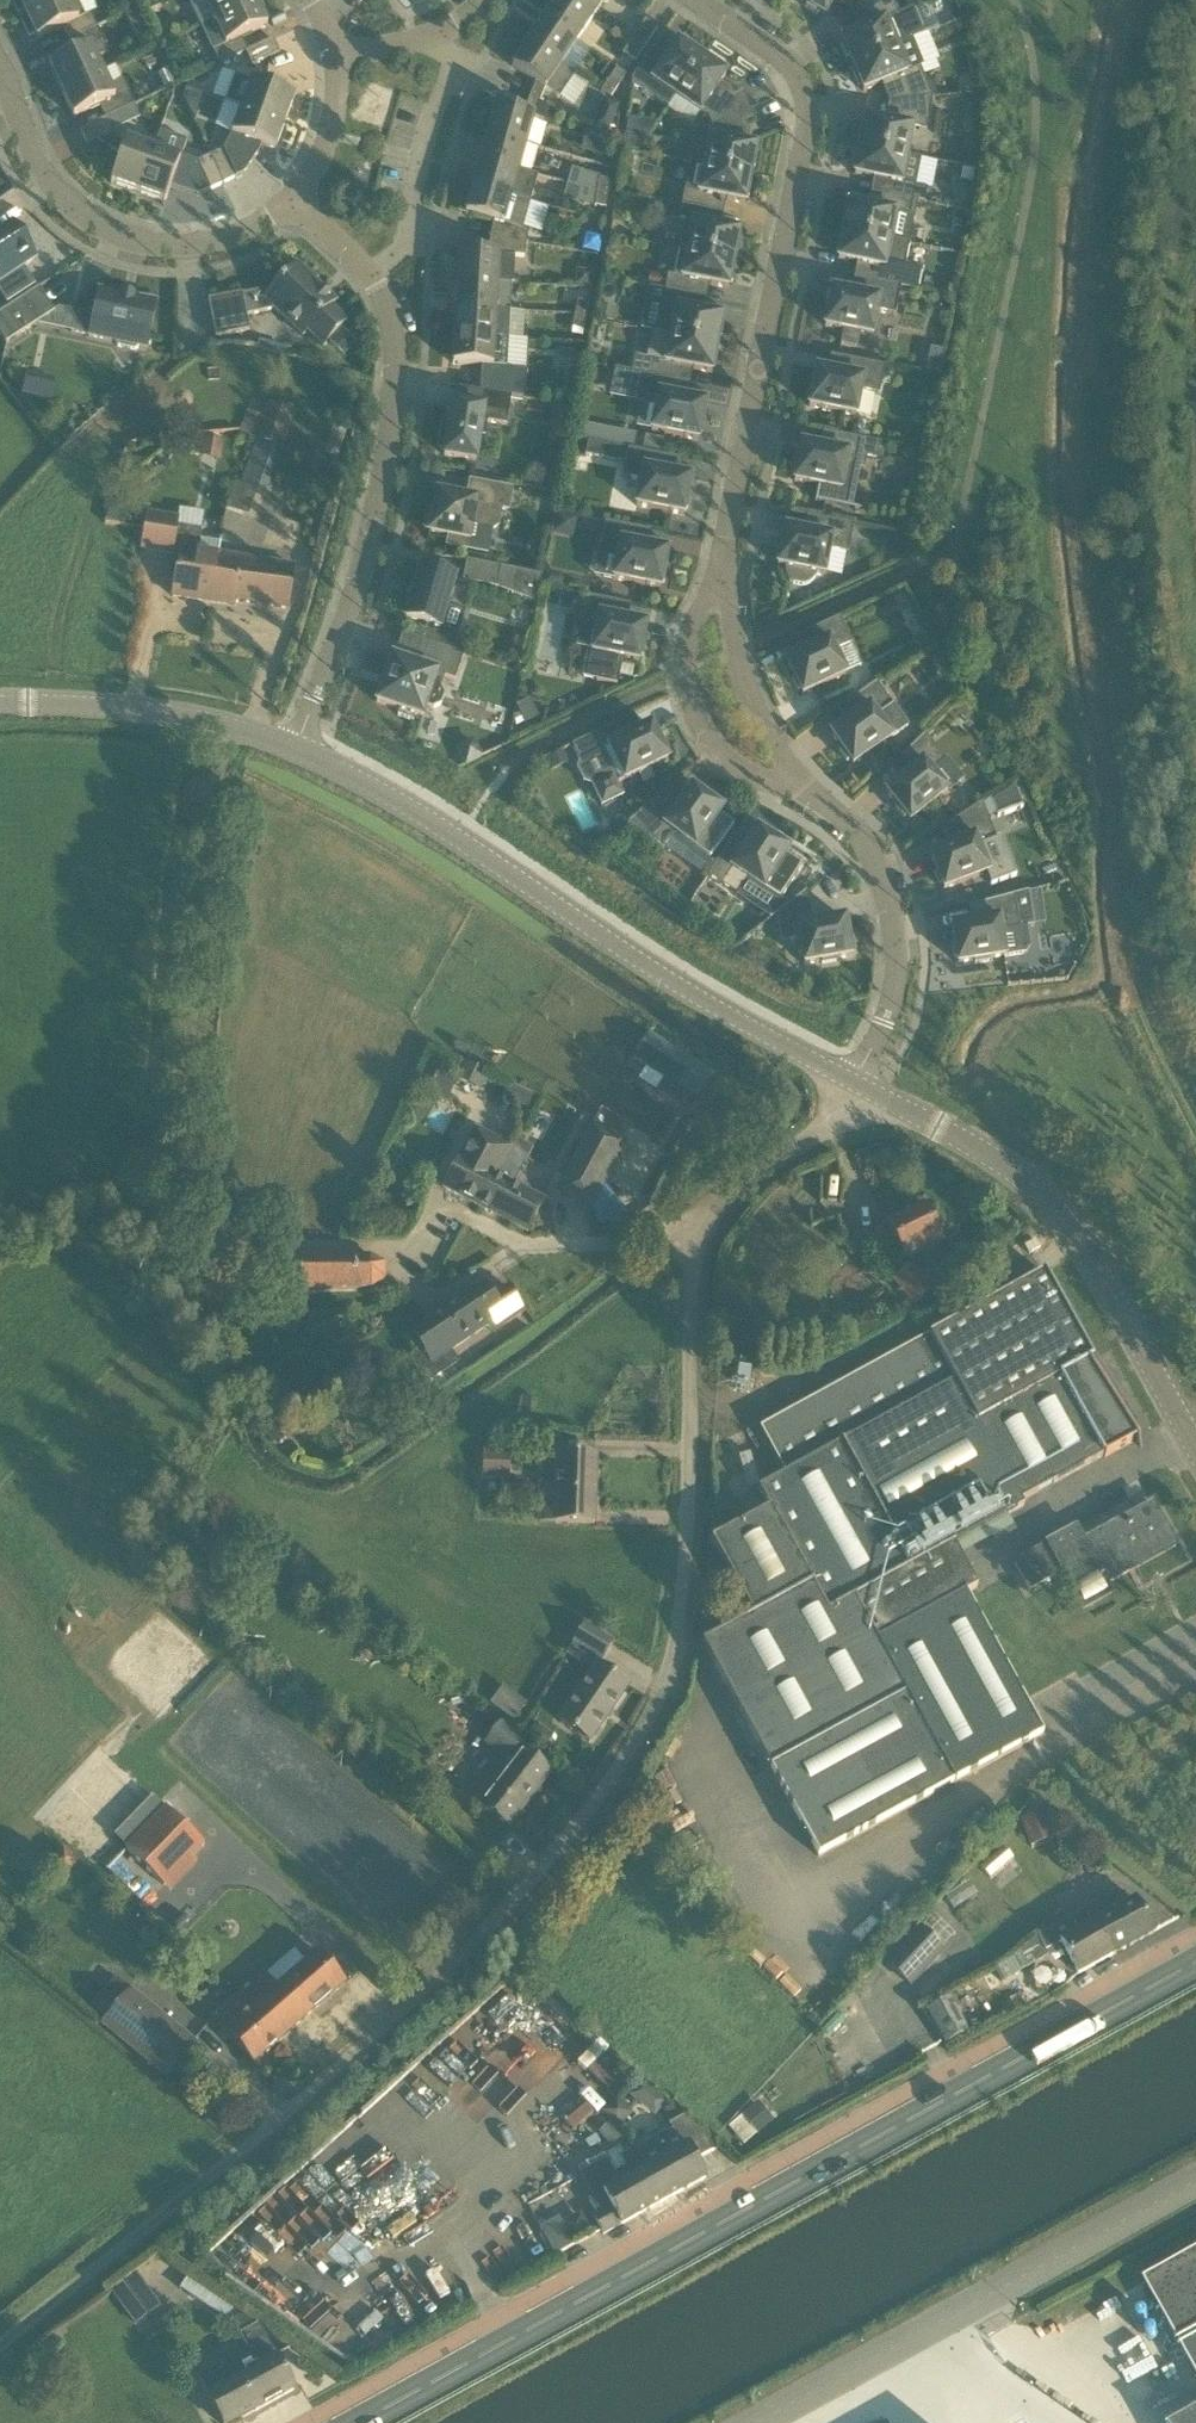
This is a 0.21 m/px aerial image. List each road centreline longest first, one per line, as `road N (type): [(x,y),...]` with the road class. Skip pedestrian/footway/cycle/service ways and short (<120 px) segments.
road 1 (track): [(693,1235),(678,1670),(604,1790),(430,1987),(310,2098),(0,2345)]
road 2 (secondary): [(361,2422),(1195,1963)]
road 3 (secondary): [(854,1083),(647,965),(457,836),(297,750)]
road 4 (residential): [(719,577),(807,119),(791,66),(698,0)]
road 5 (residential): [(297,750),(370,537),(397,366),(383,295),(295,197)]
road 6 (secondary): [(1195,1446),(1079,1234),(1052,1200),(1004,1163),(854,1083)]
road 7 (unclassified): [(755,2422),(1195,2178)]
road 8 (residential): [(295,197),(200,244),(153,242),(106,229),(60,196),(38,166),(0,69)]
road 9 (residential): [(854,1083),(883,1032),(896,984),(891,911),(858,831),(805,788)]
road 10 (secondary): [(297,750),(148,711),(0,704)]
road 11 (residential): [(805,788),(764,780),(725,755),(692,703),(688,644),(719,577)]
road 12 (residential): [(805,788),(747,685),(719,577)]
road 13 (track): [(854,1083),(828,1126),(714,1207),(693,1235)]
road 14 (residential): [(337,53),(329,133),(295,197)]

